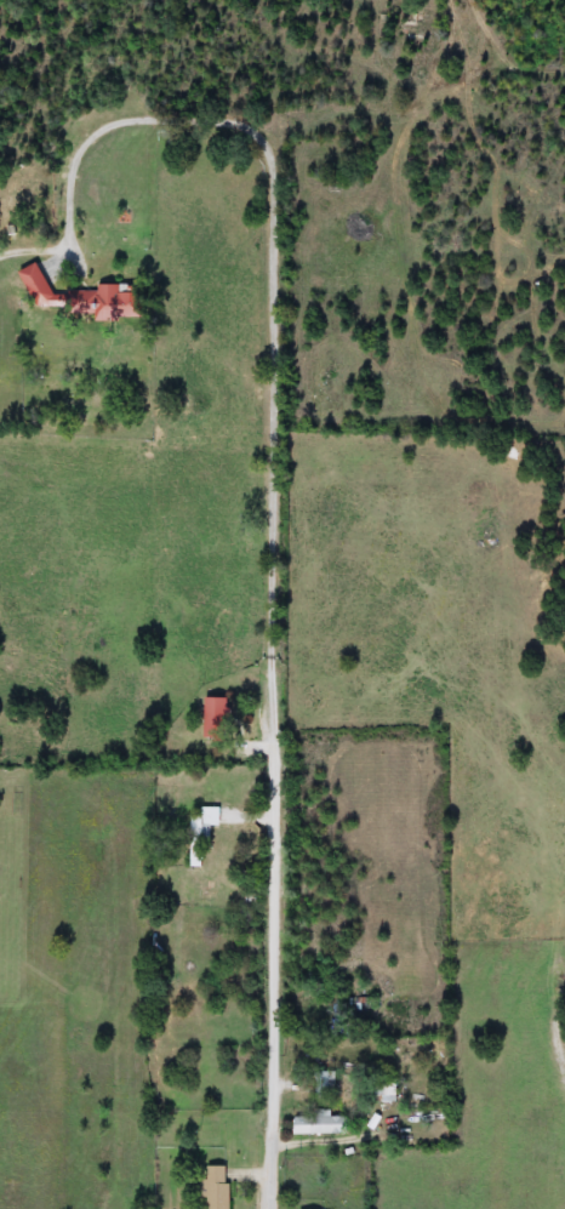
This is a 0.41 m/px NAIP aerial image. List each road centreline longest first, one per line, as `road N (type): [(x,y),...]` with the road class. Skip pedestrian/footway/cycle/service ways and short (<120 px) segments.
road 1 (residential): [(0,251),(63,243),(81,144),(113,122),(223,112),(267,135)]
road 2 (residential): [(267,135),(326,108),(406,103),(462,75),(564,71)]

